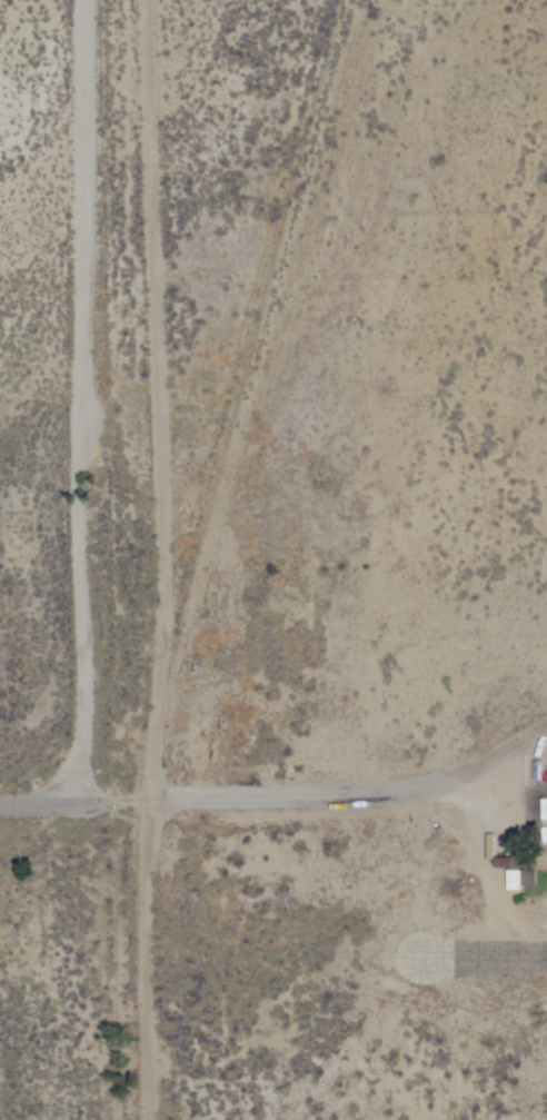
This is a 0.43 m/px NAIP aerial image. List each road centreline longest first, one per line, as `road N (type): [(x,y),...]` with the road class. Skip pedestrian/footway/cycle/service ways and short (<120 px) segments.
road 1 (track): [(156,0),(176,548),(157,802),(160,1119)]
road 2 (track): [(62,802),(77,764),(81,637),(81,0)]
road 3 (residential): [(348,802),(62,802)]

